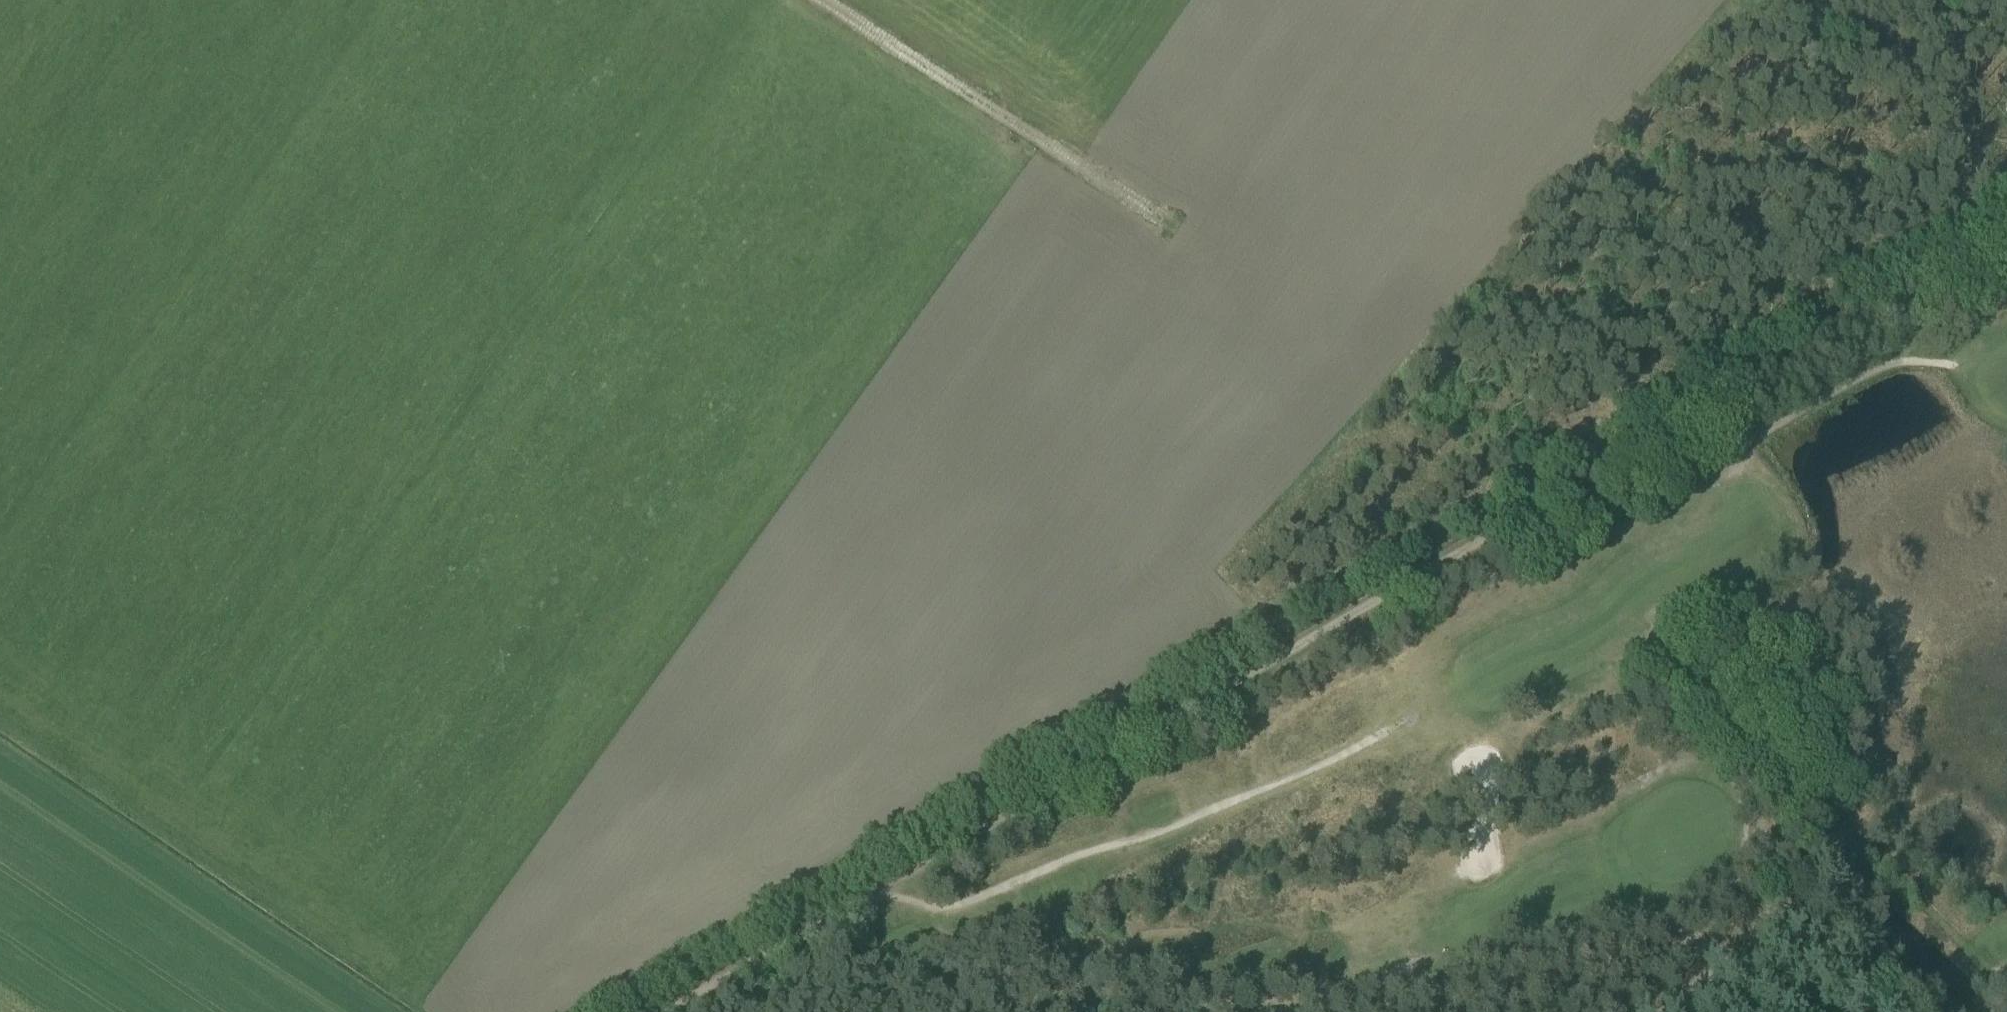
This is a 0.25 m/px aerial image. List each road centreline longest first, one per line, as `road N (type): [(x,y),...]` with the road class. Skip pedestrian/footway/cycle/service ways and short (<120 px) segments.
road 1 (track): [(824,0),(1162,218)]
road 2 (track): [(1742,754),(1770,752),(1852,821),(1995,988),(2006,992)]

